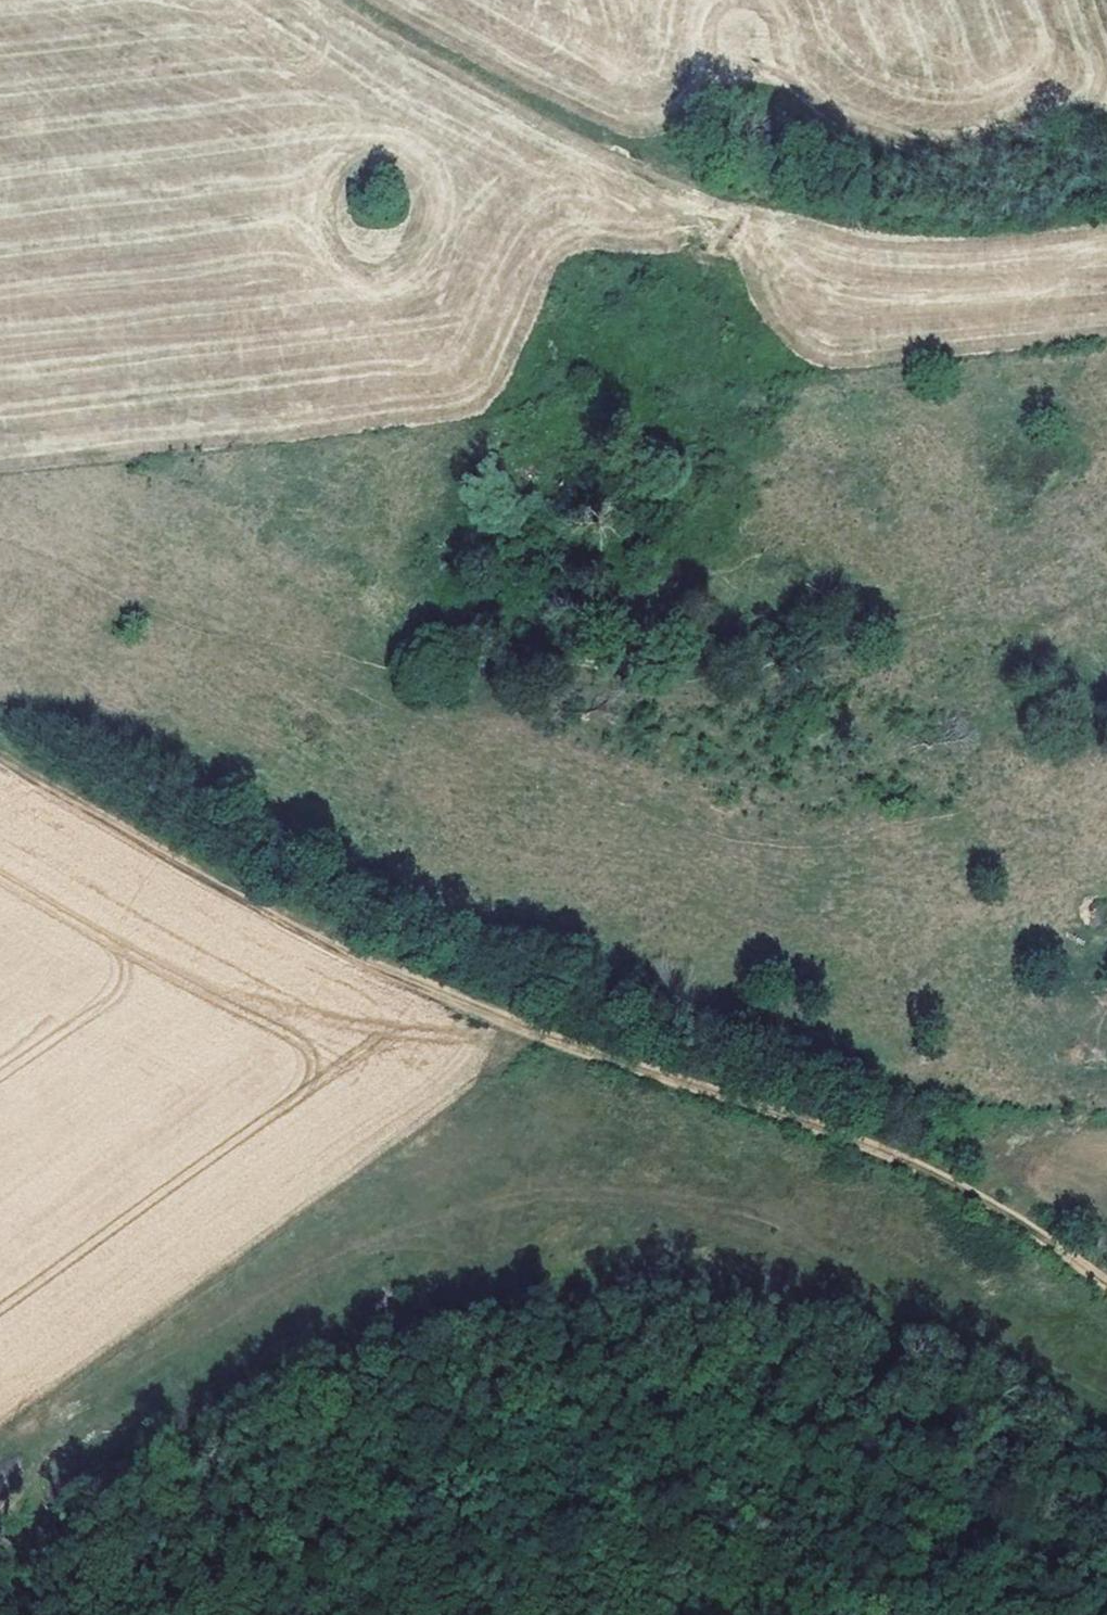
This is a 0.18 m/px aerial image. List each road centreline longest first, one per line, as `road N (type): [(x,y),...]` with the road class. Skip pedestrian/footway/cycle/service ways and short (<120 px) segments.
road 1 (track): [(0,747),(434,1000),(826,1135),(981,1206),(1106,1292)]

